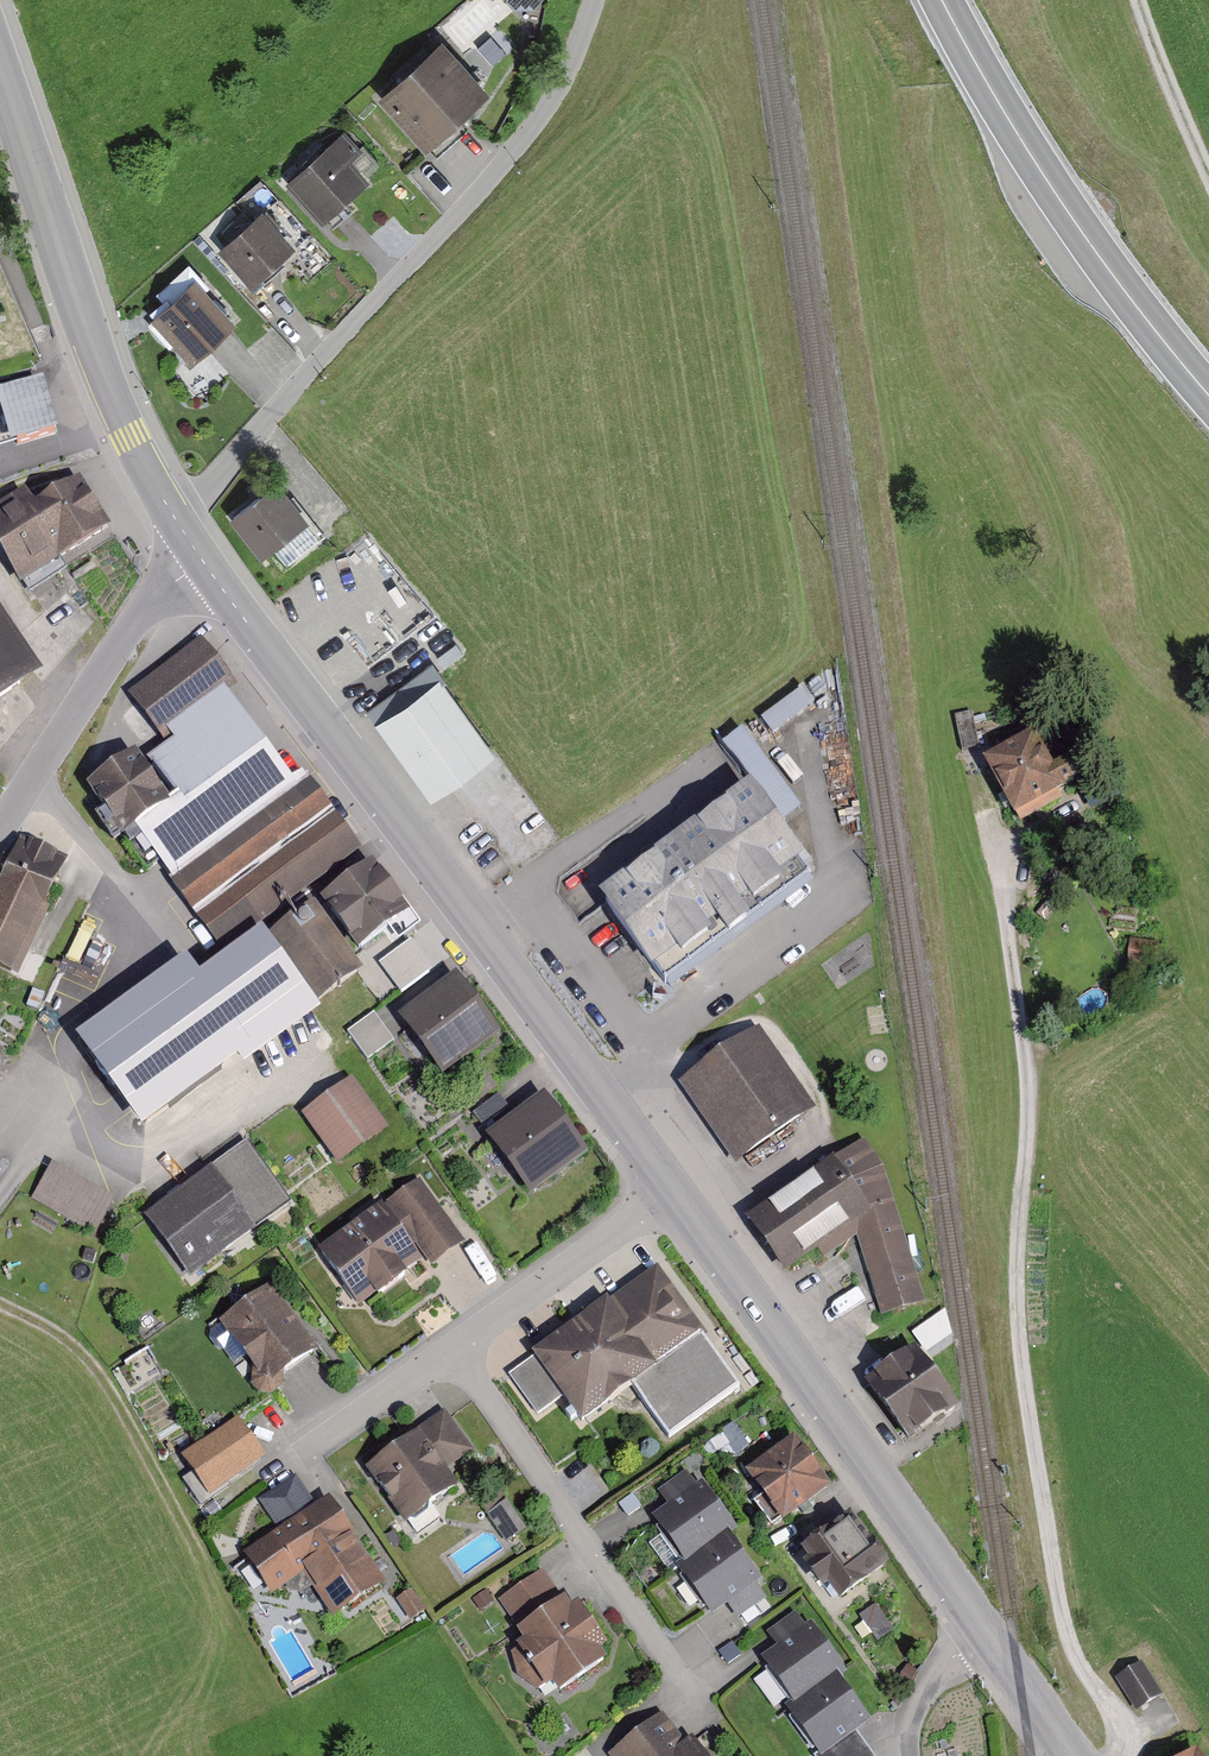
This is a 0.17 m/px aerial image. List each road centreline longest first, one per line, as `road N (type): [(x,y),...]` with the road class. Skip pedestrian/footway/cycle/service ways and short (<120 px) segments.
road 1 (track): [(1118,1755),(1125,1738),(1119,1714),(1087,1674),(1060,1593),(1030,1404),(1020,1226),(1034,1098),(978,787)]
road 2 (secondary): [(205,560),(682,1201)]
road 3 (residential): [(174,516),(203,495),(538,122),(594,0)]
road 4 (secondary): [(682,1201),(985,1638)]
road 5 (track): [(0,1288),(80,1357),(271,1713)]
road 6 (secondary): [(0,64),(112,389),(174,516)]
road 7 (trunk): [(942,0),(1028,152),(1208,396)]
road 8 (residential): [(699,1714),(458,1347)]
road 9 (tertiary): [(0,827),(133,618),(205,560)]
road 10 (residential): [(458,1347),(682,1201)]
road 11 (residential): [(280,1459),(458,1347)]
road 12 (track): [(1138,0),(1208,173)]
road 13 (unclassified): [(985,1638),(924,1687),(907,1722),(908,1755)]
road 14 (secondary): [(985,1638),(1069,1755)]

